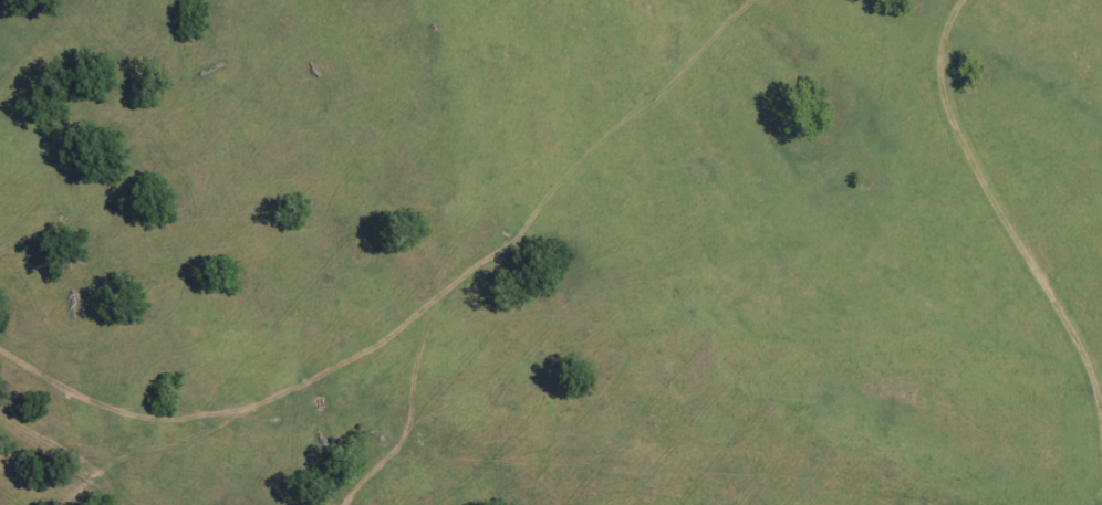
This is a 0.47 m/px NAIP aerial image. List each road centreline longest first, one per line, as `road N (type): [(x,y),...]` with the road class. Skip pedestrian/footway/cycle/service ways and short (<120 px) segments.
road 1 (residential): [(0,460),(137,421),(249,320),(550,0)]
road 2 (residential): [(346,390),(572,167),(759,0)]
road 3 (residential): [(1101,385),(1091,348),(1048,291),(954,119),(940,75),(967,0)]

